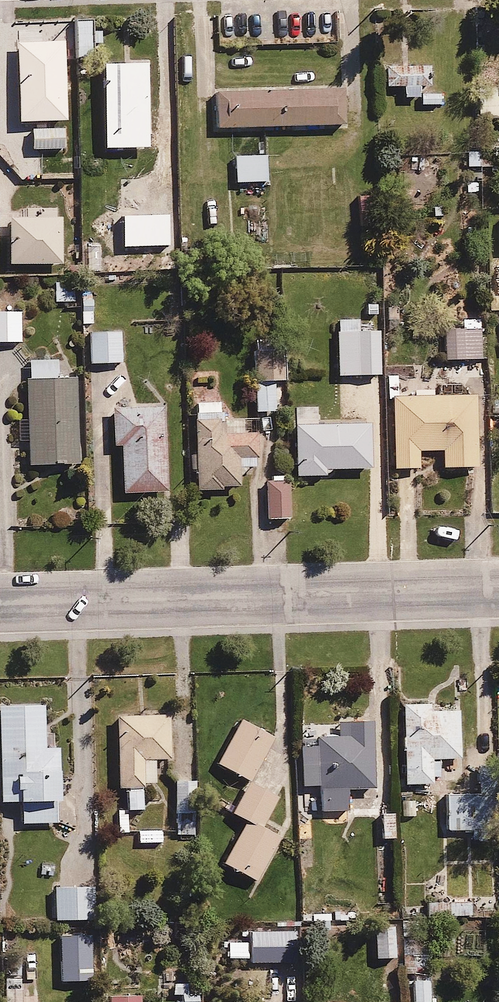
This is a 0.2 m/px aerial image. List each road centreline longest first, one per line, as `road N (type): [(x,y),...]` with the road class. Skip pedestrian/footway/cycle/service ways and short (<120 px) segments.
road 1 (residential): [(0,600),(498,587)]

